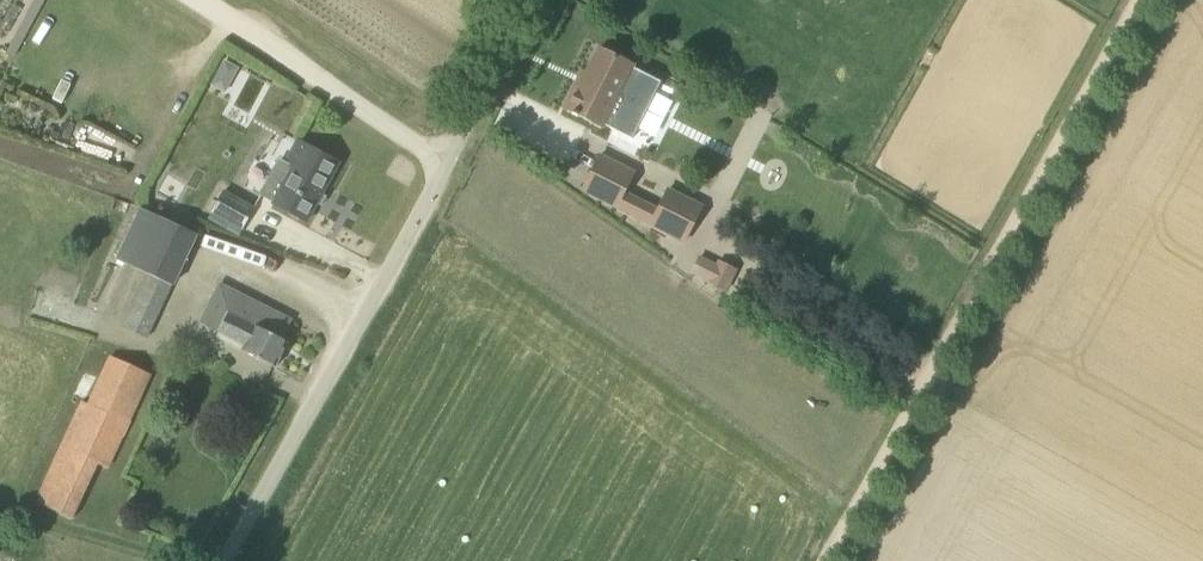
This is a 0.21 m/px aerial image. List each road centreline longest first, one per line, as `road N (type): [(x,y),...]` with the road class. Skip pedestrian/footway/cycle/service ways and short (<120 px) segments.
road 1 (track): [(1156,0),(840,560)]
road 2 (unclassified): [(230,560),(447,176)]
road 3 (unclassified): [(447,176),(181,0)]
road 4 (unclassified): [(447,176),(527,0)]

